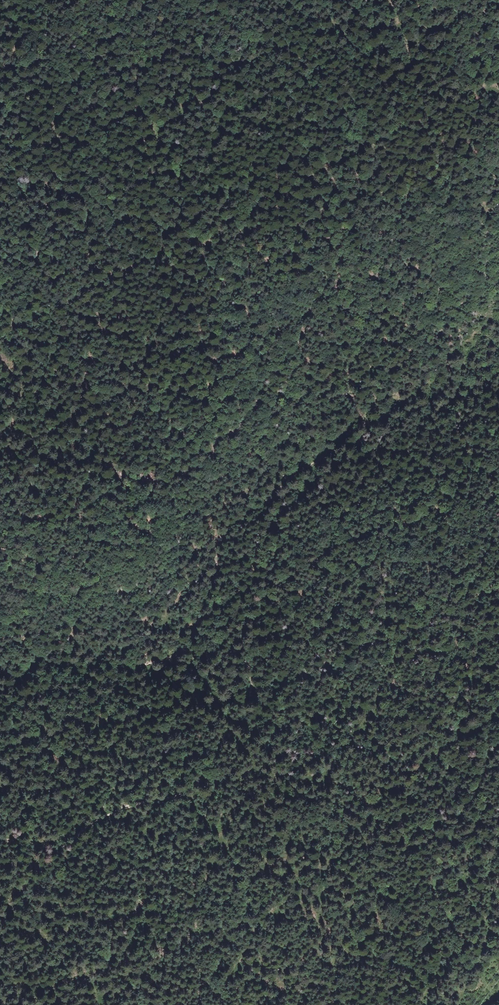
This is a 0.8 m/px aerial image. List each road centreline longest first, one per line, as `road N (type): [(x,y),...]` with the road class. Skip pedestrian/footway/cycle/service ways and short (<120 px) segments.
road 1 (track): [(0,842),(67,844),(115,813),(193,788),(252,701),(250,647),(283,517),(345,442)]
road 2 (track): [(498,705),(397,781),(280,774),(193,788),(201,801),(198,933),(231,1004)]
road 3 (track): [(345,442),(382,420),(451,401),(498,369)]

